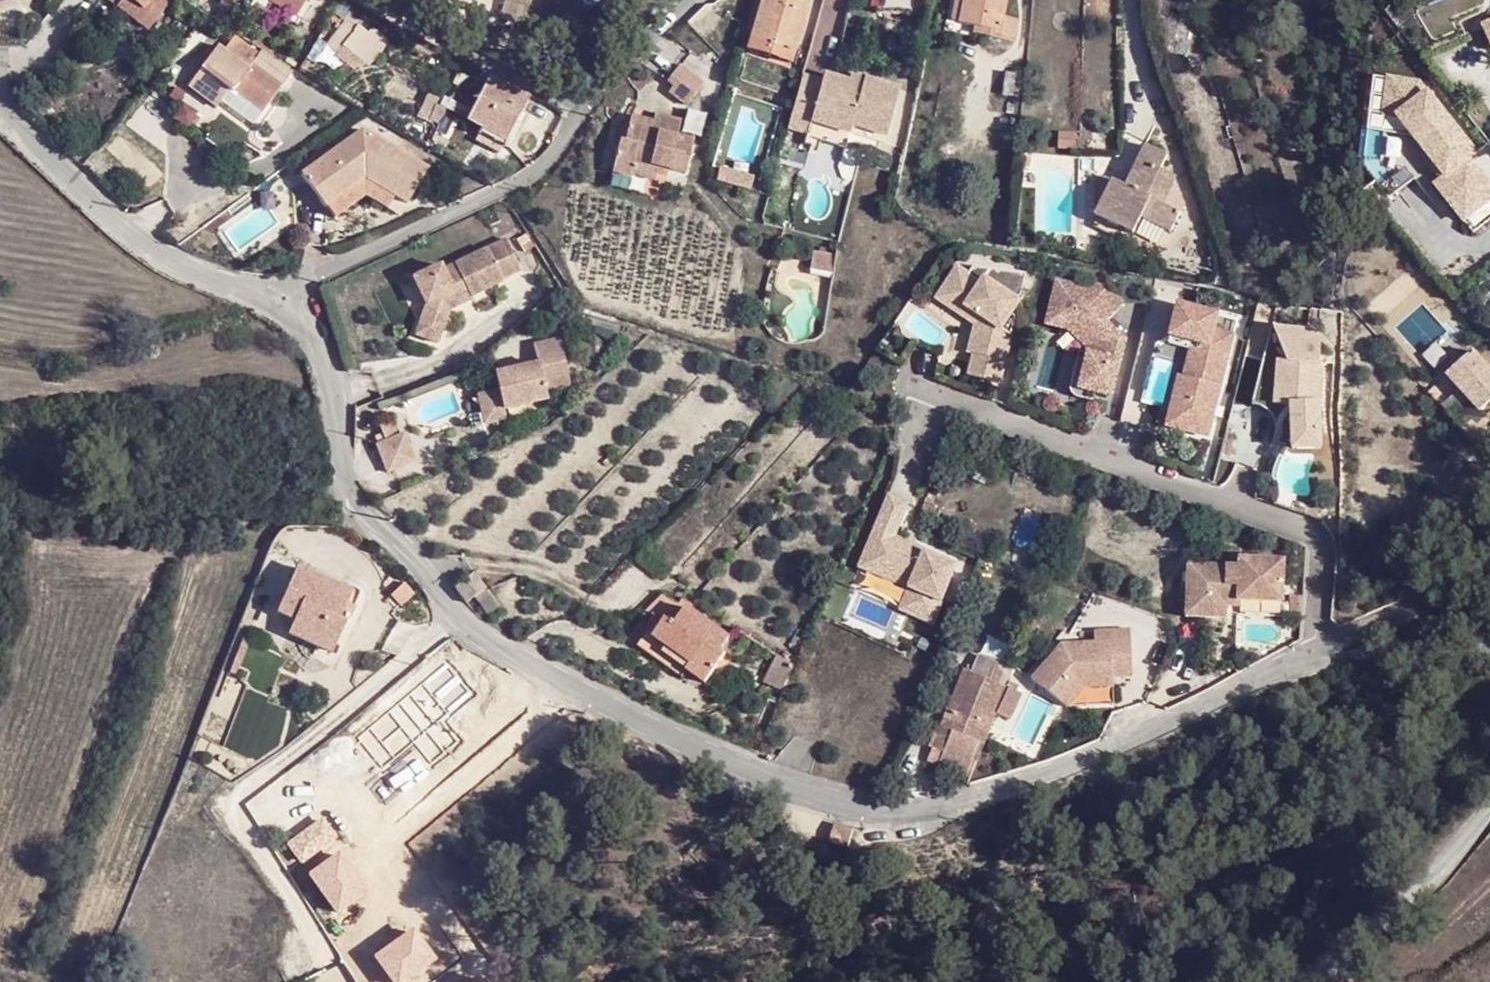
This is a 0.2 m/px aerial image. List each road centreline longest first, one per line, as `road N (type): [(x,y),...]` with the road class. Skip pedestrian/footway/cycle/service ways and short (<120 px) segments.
road 1 (residential): [(279,305),(314,333),(352,503),(404,550),(458,616),(569,687),(798,788),(852,805),(902,808),(999,791),(1319,651)]
road 2 (residential): [(905,381),(1310,529),(1322,553),(1319,651)]
road 3 (residential): [(279,305),(300,280),(556,165),(606,79),(695,0)]
road 4 (track): [(458,616),(241,788),(236,817),(319,945)]
road 5 (residential): [(0,103),(159,254),(279,305)]
road 6 (residential): [(1489,809),(1460,847),(1285,981)]
road 7 (residential): [(1319,651),(1489,566)]
road 8 (residential): [(1319,651),(1335,661),(1437,646),(1489,649)]

